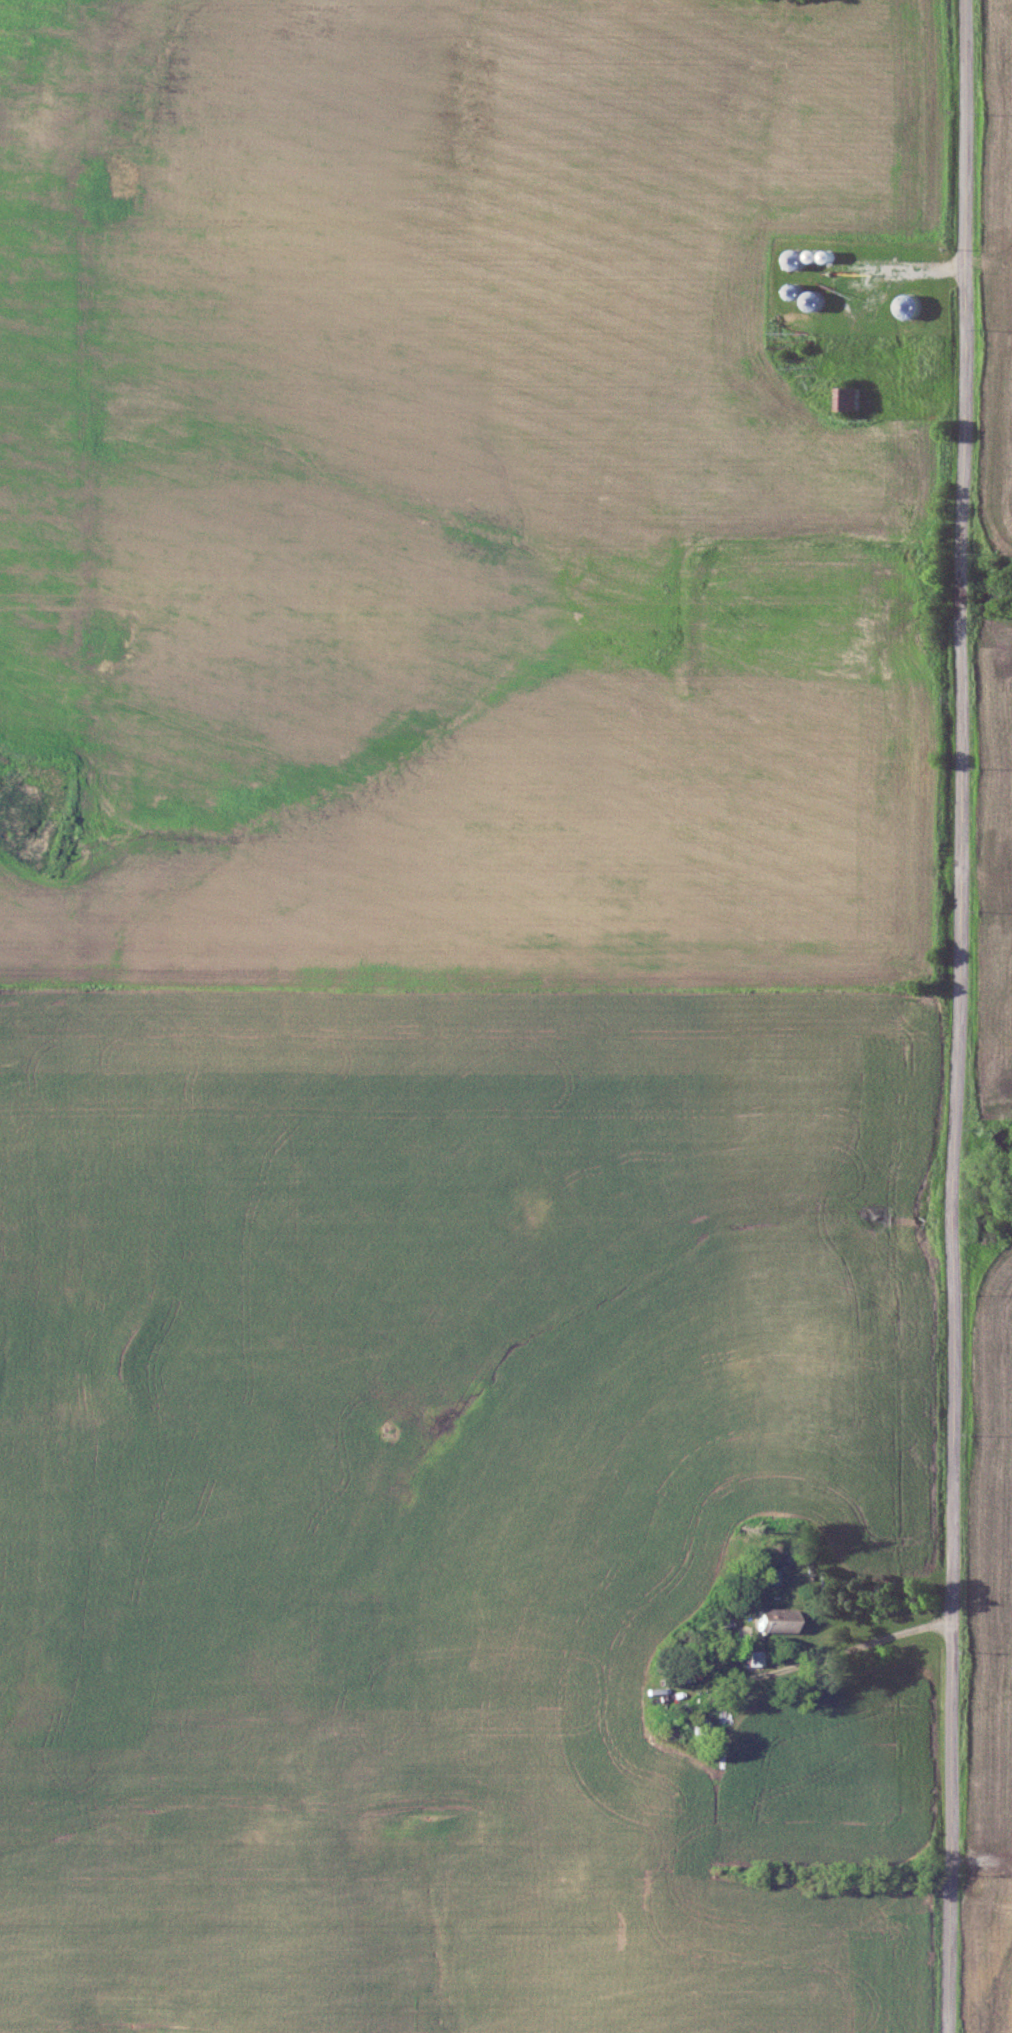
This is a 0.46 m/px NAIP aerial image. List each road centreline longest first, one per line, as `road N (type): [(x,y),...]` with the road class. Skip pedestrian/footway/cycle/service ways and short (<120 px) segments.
road 1 (tertiary): [(949,2032),(964,0)]

